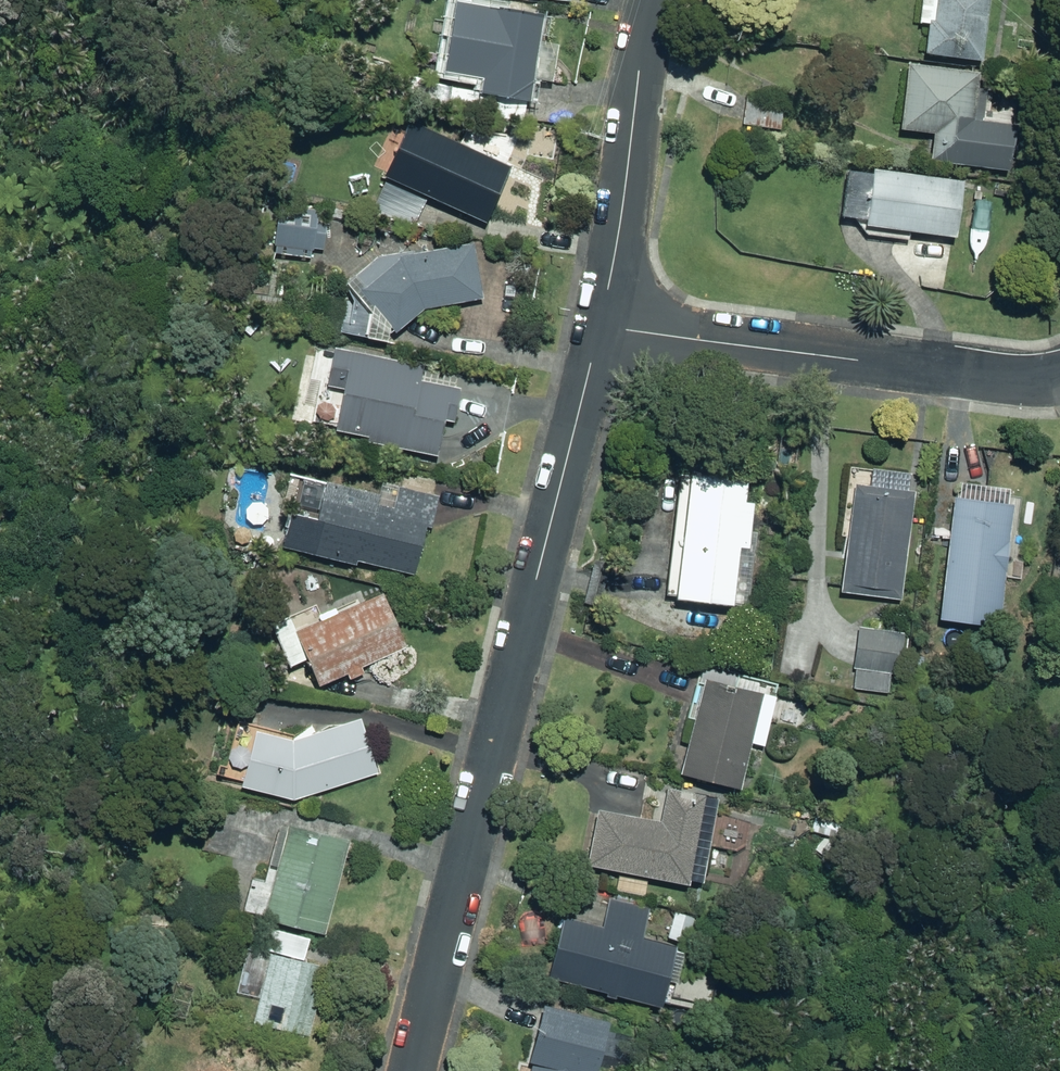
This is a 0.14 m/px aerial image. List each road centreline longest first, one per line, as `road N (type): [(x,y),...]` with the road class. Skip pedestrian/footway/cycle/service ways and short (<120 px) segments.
road 1 (residential): [(600,327),(413,1070)]
road 2 (residential): [(1059,378),(990,376),(600,327)]
road 3 (residential): [(656,0),(600,327)]

